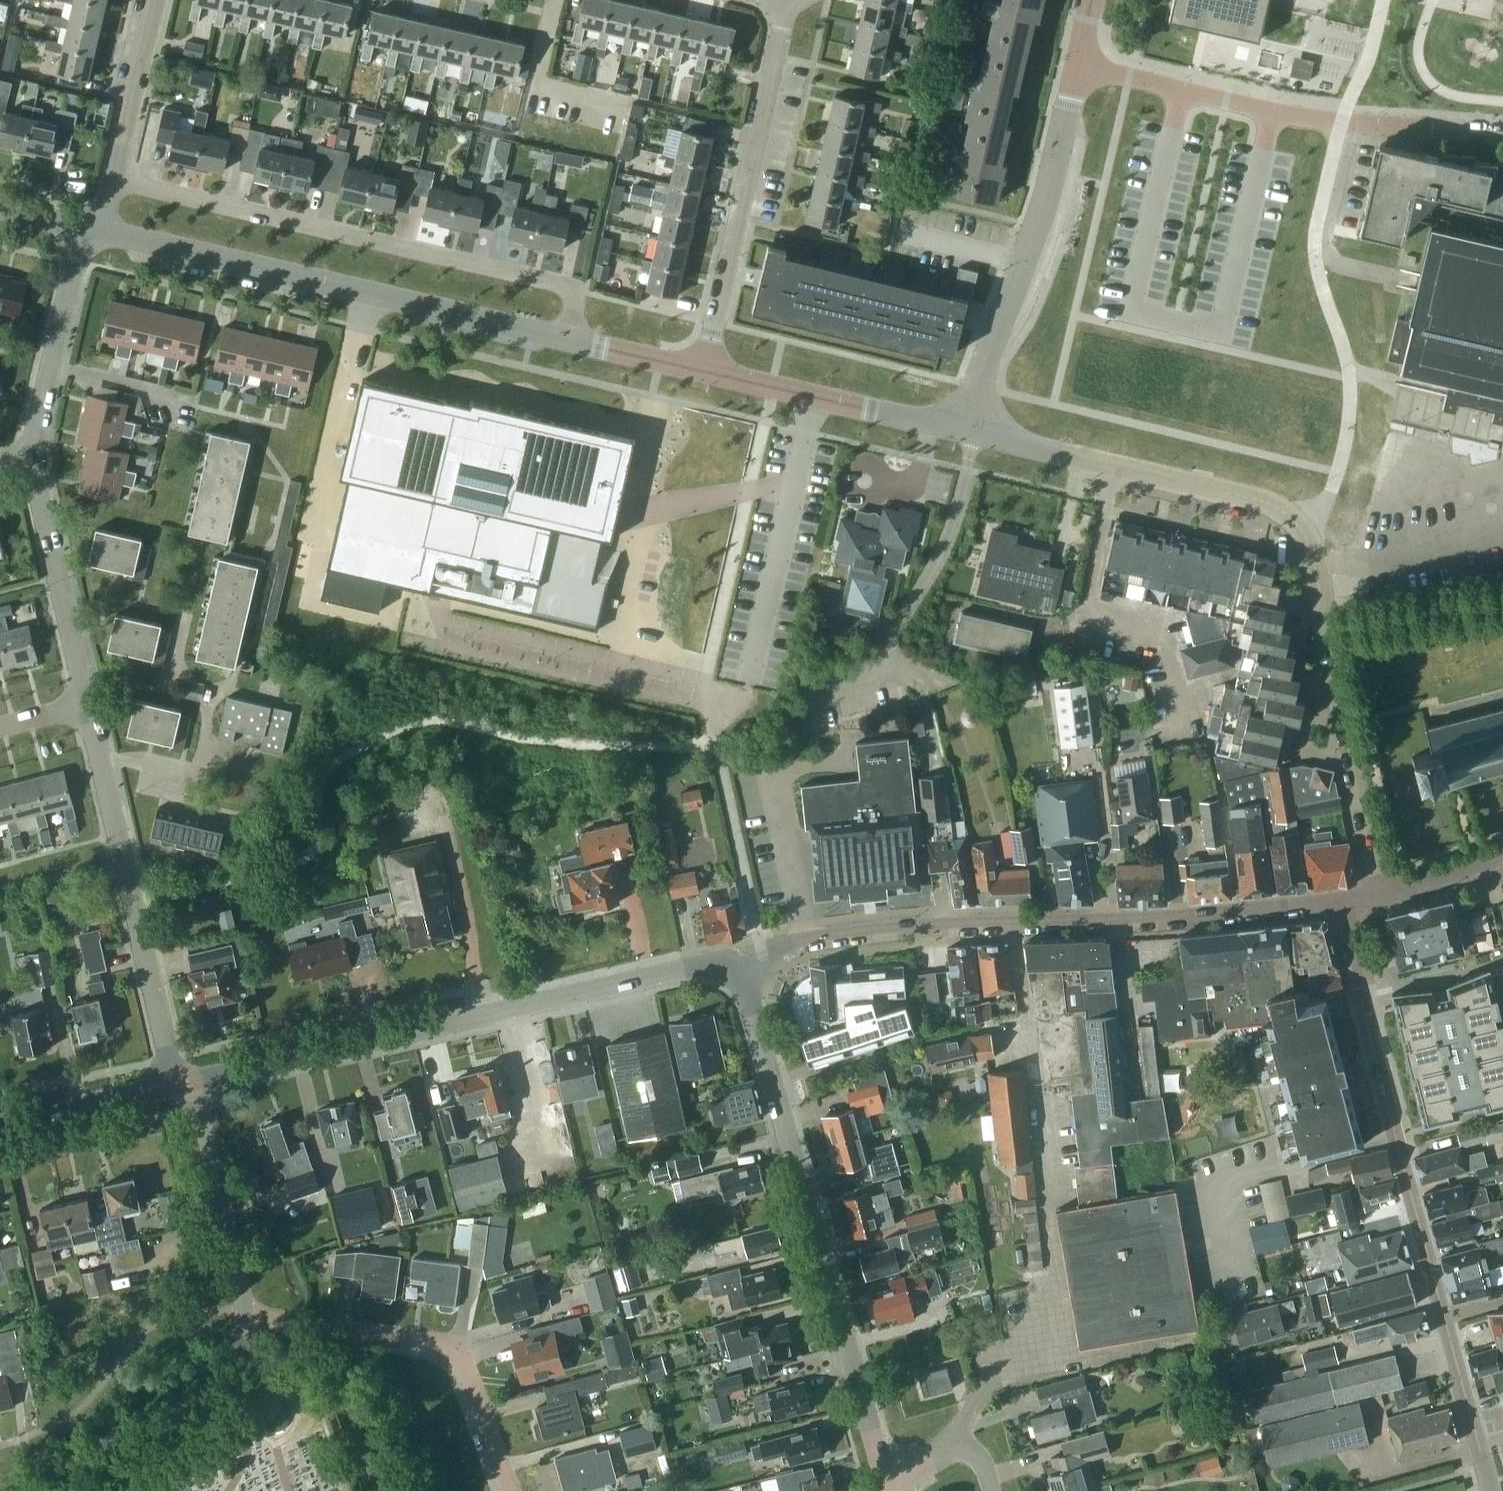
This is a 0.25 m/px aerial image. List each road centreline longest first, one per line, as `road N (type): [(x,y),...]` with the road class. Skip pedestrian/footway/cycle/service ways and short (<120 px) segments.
road 1 (tertiary): [(183,1082),(708,962),(739,962)]
road 2 (residential): [(739,962),(806,939),(872,930),(1290,906)]
road 3 (tertiary): [(886,1476),(739,962)]
road 4 (residential): [(568,338),(575,297),(558,282),(114,179)]
road 5 (residential): [(1492,1490),(1361,997)]
road 6 (residential): [(568,338),(100,230)]
road 7 (residential): [(1326,624),(1308,539),(1273,505),(973,432)]
road 8 (residential): [(1502,131),(1341,122),(1077,65)]
road 9 (residential): [(183,1082),(87,702)]
road 10 (residential): [(973,432),(988,355),(1050,190),(1077,65)]
road 11 (residential): [(704,370),(783,3)]
road 12 (residential): [(511,1490),(467,1367),(450,1347),(245,1312)]
road 13 (residential): [(7,1482),(76,1459),(187,1400),(229,1360),(245,1312)]
road 14 (residential): [(973,432),(704,370)]
road 15 (residential): [(1385,890),(1326,624)]
road 16 (residential): [(87,702),(35,454)]
road 17 (residential): [(245,1312),(203,1123),(183,1082)]
road 18 (residential): [(35,454),(85,226)]
road 19 (tertiary): [(0,1124),(183,1082)]
road 20 (residential): [(114,179),(155,0)]
road 21 (residential): [(704,370),(568,338)]
road 22 (residential): [(993,1490),(979,1457),(963,1446),(886,1476)]
road 23 (residential): [(1385,890),(1502,856)]

